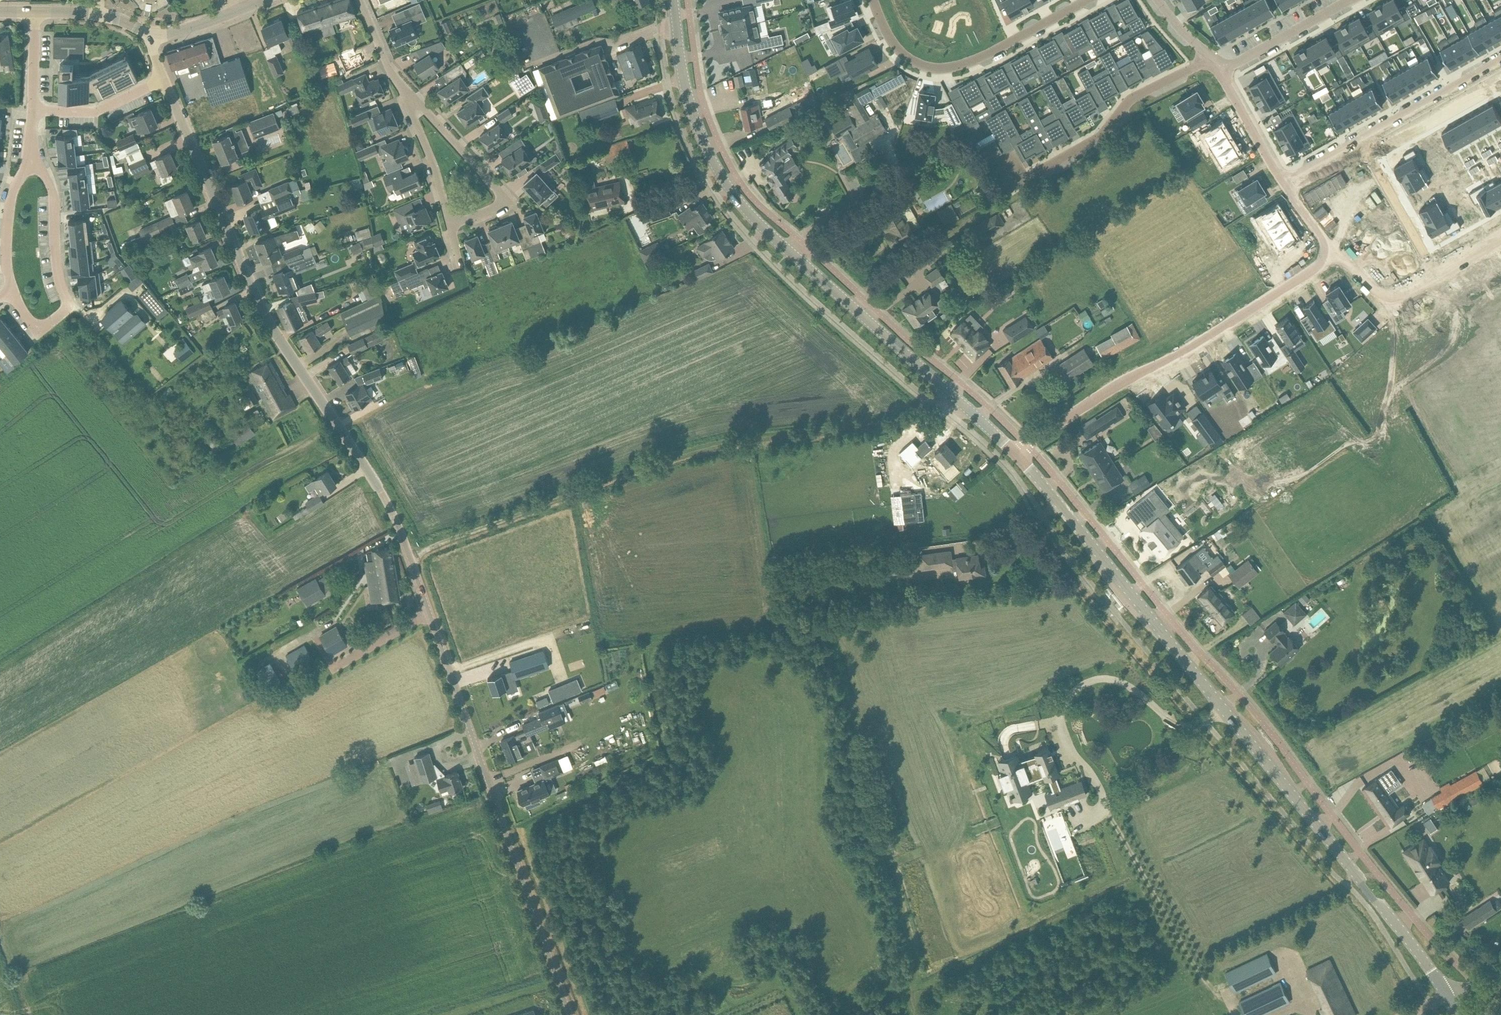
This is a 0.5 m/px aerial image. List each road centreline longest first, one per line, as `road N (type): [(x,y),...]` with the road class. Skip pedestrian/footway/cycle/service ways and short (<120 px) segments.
road 1 (tertiary): [(1447,997),(1016,457)]
road 2 (track): [(957,400),(948,413),(911,423),(708,450),(411,558)]
road 3 (unclassified): [(569,1014),(401,531)]
road 4 (residential): [(343,434),(263,313),(165,78)]
road 5 (residential): [(1338,254),(1183,353),(1123,380),(1016,457)]
road 6 (tertiary): [(848,306),(742,205),(717,169),(682,84),(671,0)]
road 7 (residential): [(642,285),(433,372),(432,394),(343,434)]
road 8 (residential): [(1083,0),(978,62),(949,67),(921,66),(896,47),(876,0)]
road 9 (residential): [(1500,60),(1283,181)]
road 10 (residential): [(1024,181),(1102,136),(1130,98),(1214,57)]
road 11 (residential): [(33,167),(54,194),(66,303),(45,328),(33,327),(14,294)]
road 12 (tertiary): [(1016,457),(848,306)]
road 13 (residential): [(449,225),(508,203),(425,107),(405,98)]
road 14 (track): [(860,295),(906,257),(1008,197),(1008,189)]
road 15 (residential): [(1366,148),(1500,75)]
road 16 (residential): [(1437,271),(1366,148)]
road 17 (residential): [(33,111),(96,111),(165,78)]
road 18 (residential): [(1380,304),(1480,401)]
road 19 (residential): [(1350,0),(1230,64)]
road 20 (residential): [(14,294),(7,215),(13,191),(33,167)]
road 21 (residential): [(405,98),(449,225)]
road 22 (residential): [(1230,64),(1227,85),(1283,181)]
road 23 (tertiary): [(145,33),(263,0)]

